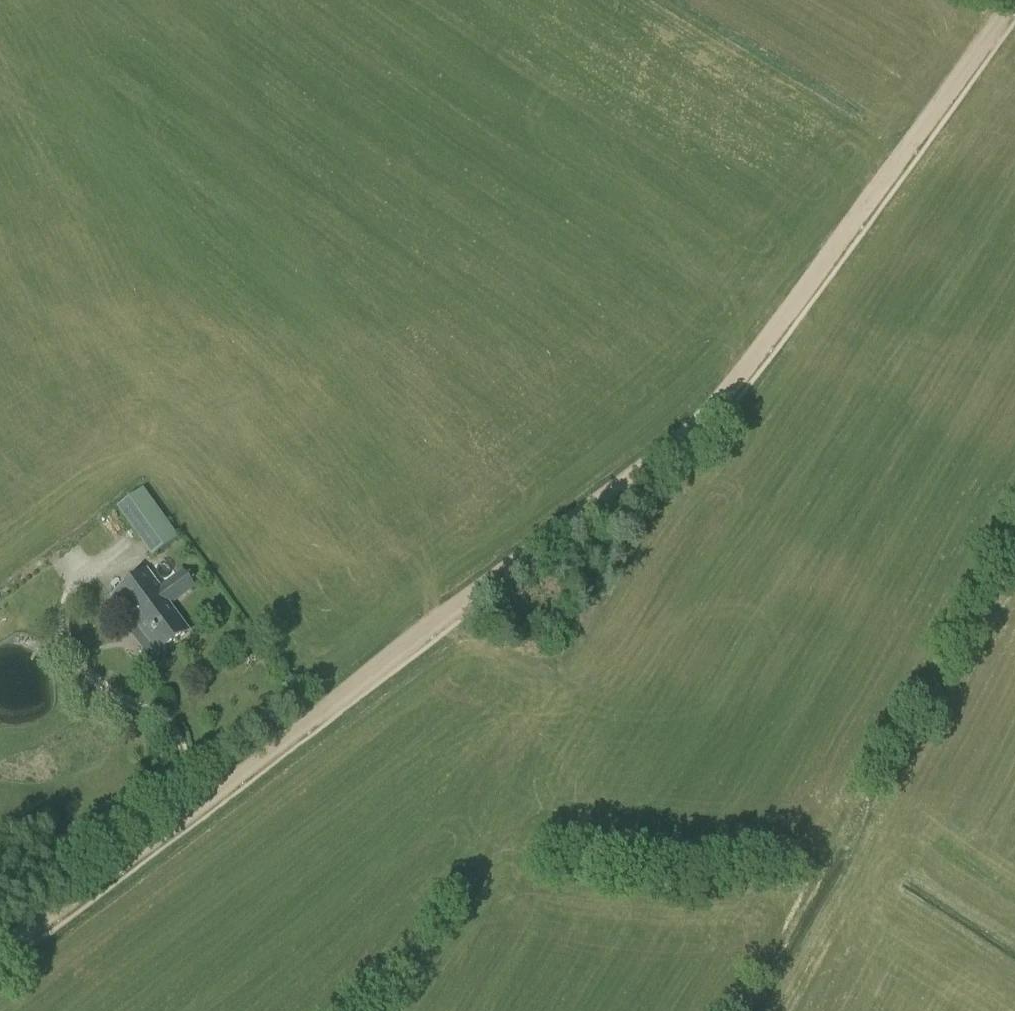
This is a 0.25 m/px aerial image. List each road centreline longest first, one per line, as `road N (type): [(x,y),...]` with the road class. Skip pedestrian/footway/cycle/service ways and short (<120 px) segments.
road 1 (track): [(0,964),(145,859),(721,403),(1014,2)]

